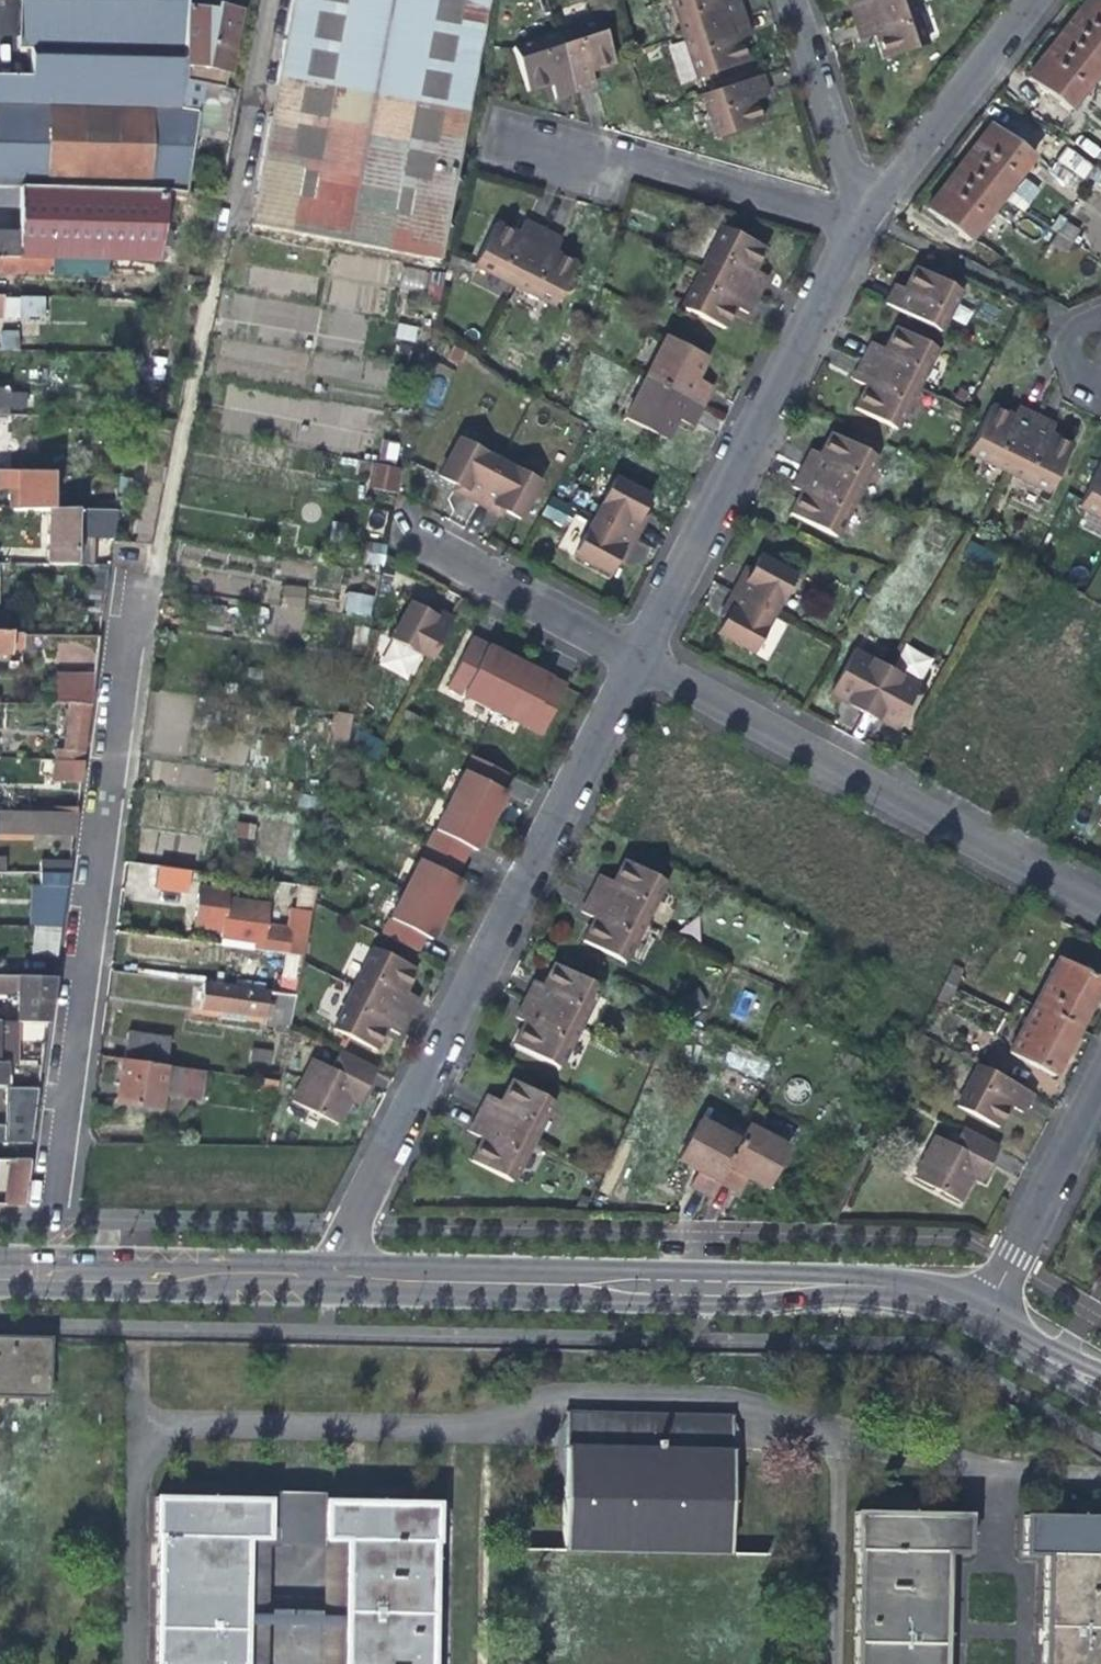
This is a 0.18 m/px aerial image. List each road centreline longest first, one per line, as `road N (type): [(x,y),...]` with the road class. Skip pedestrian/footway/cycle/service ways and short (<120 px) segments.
road 1 (residential): [(105,859),(151,548),(258,0)]
road 2 (residential): [(330,1276),(628,653)]
road 3 (secondary): [(330,1276),(877,1286),(979,1312)]
road 4 (residential): [(628,653),(1100,910)]
road 5 (residential): [(628,653),(856,215)]
road 6 (residential): [(45,1271),(105,859)]
road 7 (residential): [(516,128),(856,215)]
road 8 (secondary): [(45,1271),(330,1276)]
road 9 (residential): [(856,215),(1023,0)]
road 10 (residential): [(979,1312),(1100,1076)]
road 11 (residential): [(398,528),(628,653)]
road 12 (residential): [(787,0),(856,215)]
road 13 (secondary): [(979,1312),(1100,1384)]

